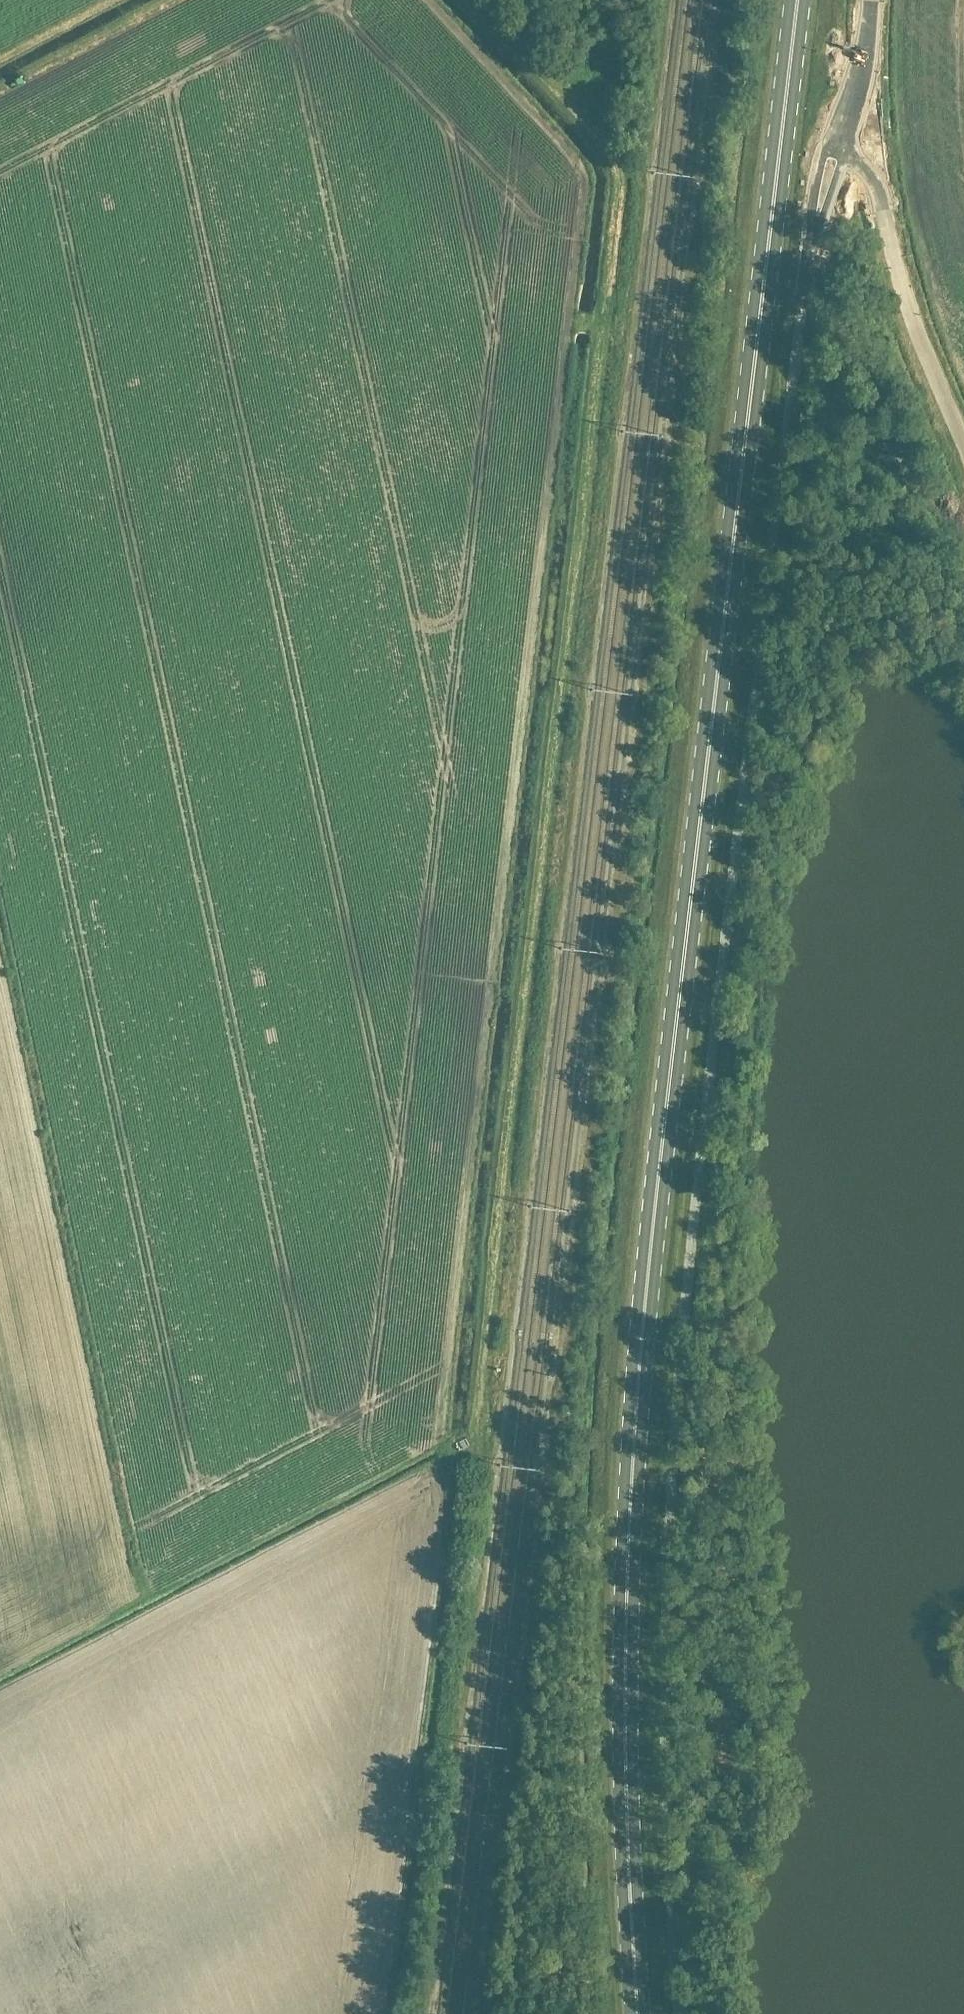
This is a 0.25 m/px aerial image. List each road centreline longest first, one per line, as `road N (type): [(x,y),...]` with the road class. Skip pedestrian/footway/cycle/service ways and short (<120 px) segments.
road 1 (primary): [(638,2013),(624,1757),(635,1434),(798,0)]
road 2 (unclassified): [(963,432),(887,248),(867,105),(864,0)]
road 3 (unclassified): [(635,182),(477,0)]

